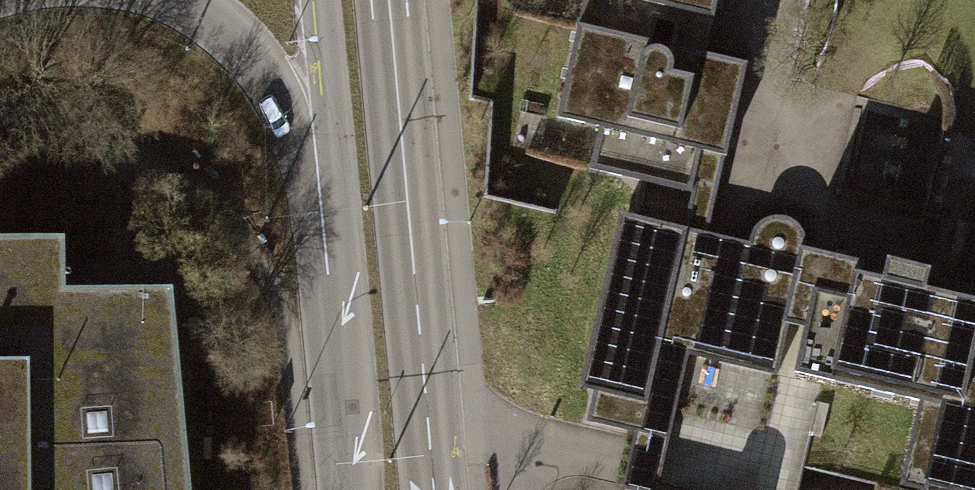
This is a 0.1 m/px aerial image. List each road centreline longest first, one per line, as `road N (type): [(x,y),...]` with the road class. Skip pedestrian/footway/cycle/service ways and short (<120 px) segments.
road 1 (secondary): [(156,0),(235,44),(370,263)]
road 2 (tertiary): [(370,263),(348,0)]
road 3 (tertiary): [(387,489),(370,263)]

